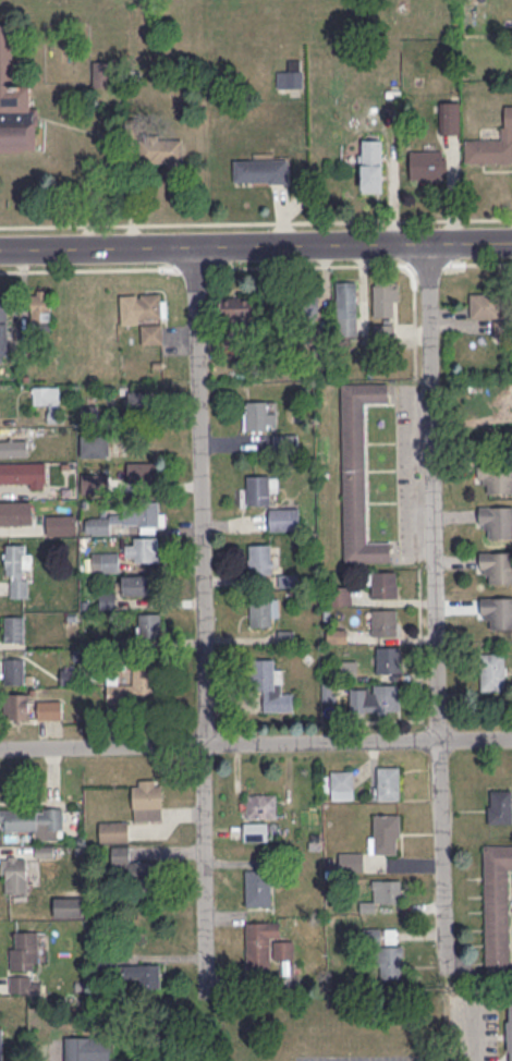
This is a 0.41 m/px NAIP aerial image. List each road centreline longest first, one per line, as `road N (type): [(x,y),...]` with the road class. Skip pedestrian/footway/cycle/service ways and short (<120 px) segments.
road 1 (residential): [(205,990),(205,565),(194,245)]
road 2 (residential): [(444,964),(428,242)]
road 3 (residential): [(0,746),(511,737)]
road 4 (residential): [(0,250),(511,242)]

